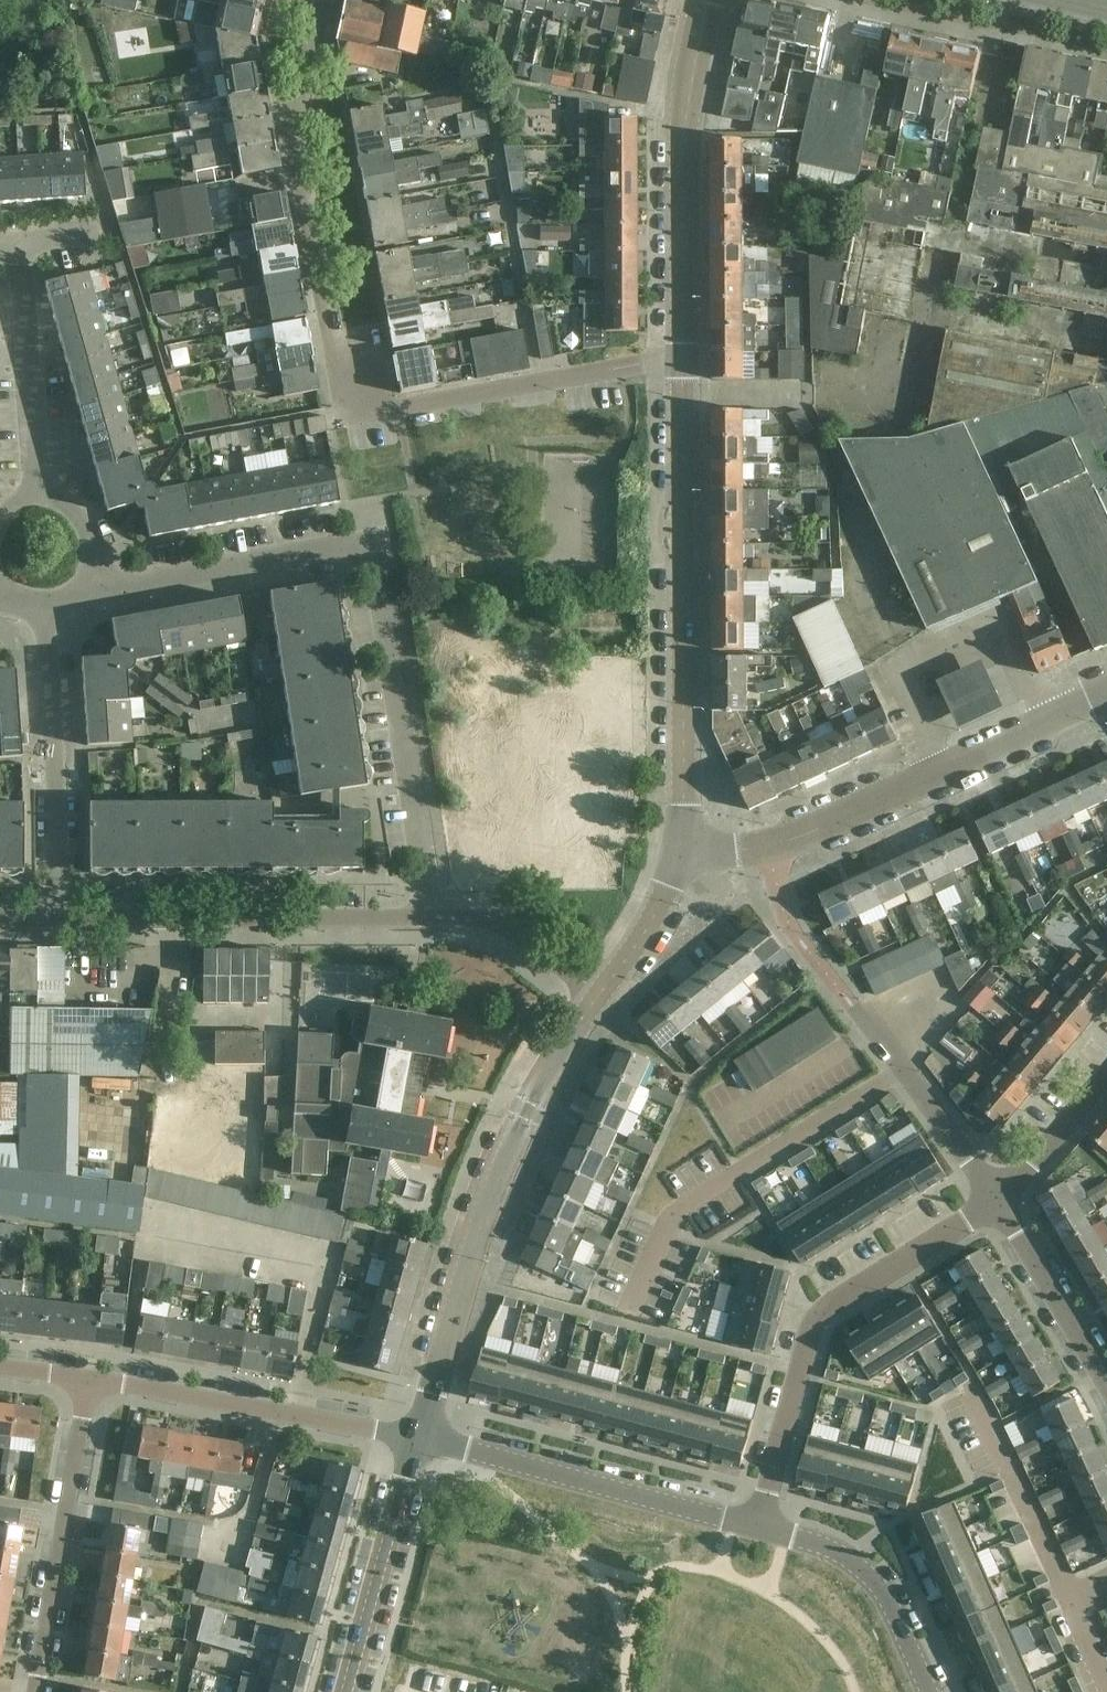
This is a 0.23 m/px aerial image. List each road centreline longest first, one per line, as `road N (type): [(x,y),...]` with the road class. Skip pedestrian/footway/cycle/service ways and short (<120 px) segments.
road 1 (residential): [(682,358),(362,412),(350,407),(294,126),(326,0)]
road 2 (residential): [(436,920),(376,561),(352,547),(111,587),(81,584)]
road 3 (residential): [(683,853),(682,358)]
road 4 (residential): [(418,1437),(477,1220),(535,1093),(600,996)]
road 5 (residential): [(758,1528),(823,1310),(997,1197)]
road 6 (residential): [(997,1197),(801,944),(782,913),(769,849)]
road 7 (residential): [(51,913),(436,920)]
road 8 (residential): [(769,849),(1106,695)]
road 9 (residential): [(682,358),(682,151),(707,0)]
road 10 (residential): [(758,1528),(418,1437)]
road 11 (residential): [(418,1437),(88,1378)]
road 12 (residential): [(88,1378),(33,1691)]
road 13 (residential): [(51,913),(48,602)]
road 14 (residential): [(38,497),(15,225)]
road 15 (residential): [(347,1691),(418,1437)]
road 16 (residential): [(932,1691),(893,1601),(859,1567),(828,1547),(758,1528)]
road 17 (residential): [(1106,1384),(997,1197)]
road 18 (residential): [(436,920),(516,931),(600,996)]
road 19 (residential): [(600,996),(654,921),(683,853)]
road 20 (residential): [(997,1197),(1106,1073)]
road 21 (residential): [(81,584),(93,557),(89,526),(68,504),(38,497)]

